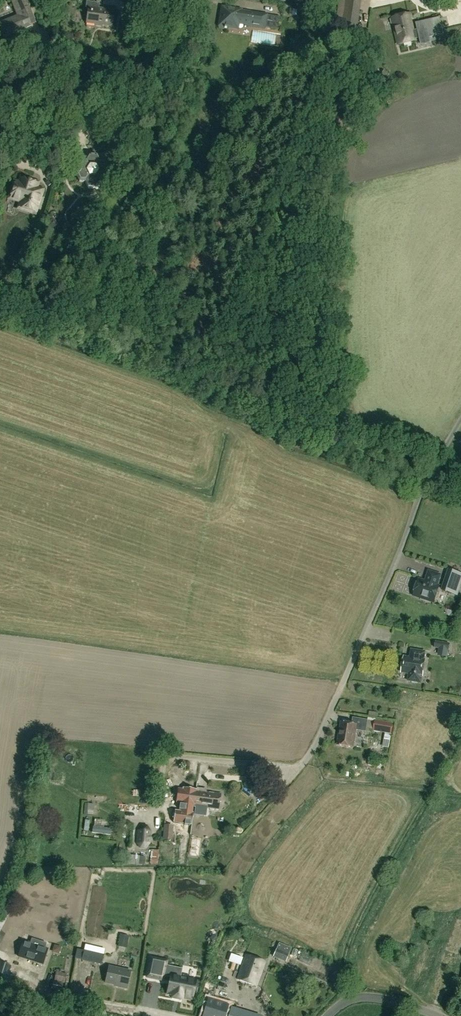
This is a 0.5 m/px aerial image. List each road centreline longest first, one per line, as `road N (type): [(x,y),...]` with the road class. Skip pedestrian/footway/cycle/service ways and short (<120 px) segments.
road 1 (unclassified): [(286,771),(309,757),(426,478),(460,418)]
road 2 (residential): [(0,85),(66,95),(155,61),(167,0)]
road 3 (unclassified): [(436,1015),(377,997),(350,998),(326,1015)]

